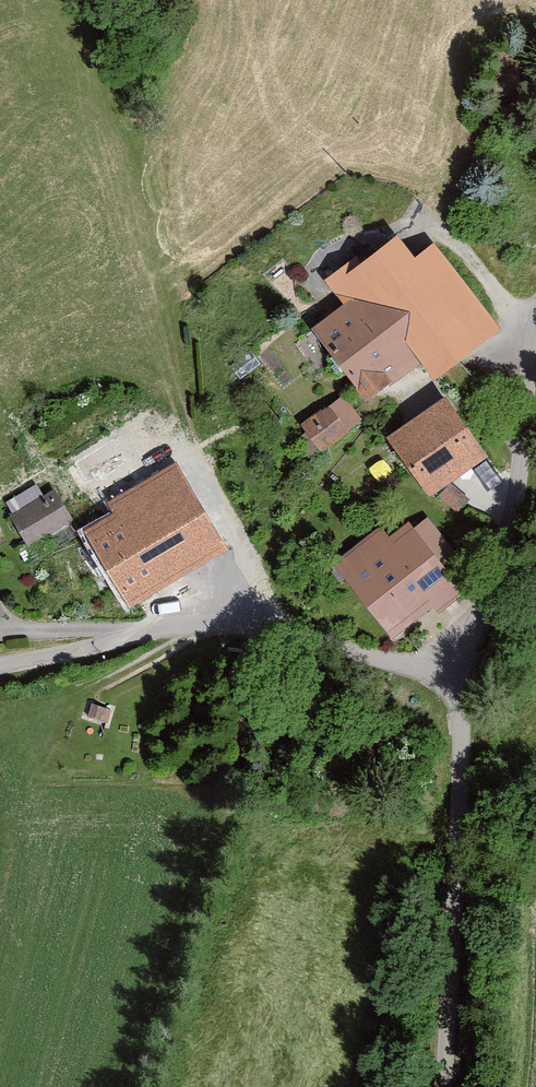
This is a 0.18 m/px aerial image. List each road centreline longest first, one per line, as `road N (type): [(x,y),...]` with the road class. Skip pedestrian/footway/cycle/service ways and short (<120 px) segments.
road 1 (unclassified): [(465,674),(402,668),(293,632),(172,628),(0,671)]
road 2 (unclassified): [(430,1086),(464,830),(465,674)]
road 3 (unclassified): [(535,414),(465,674)]

